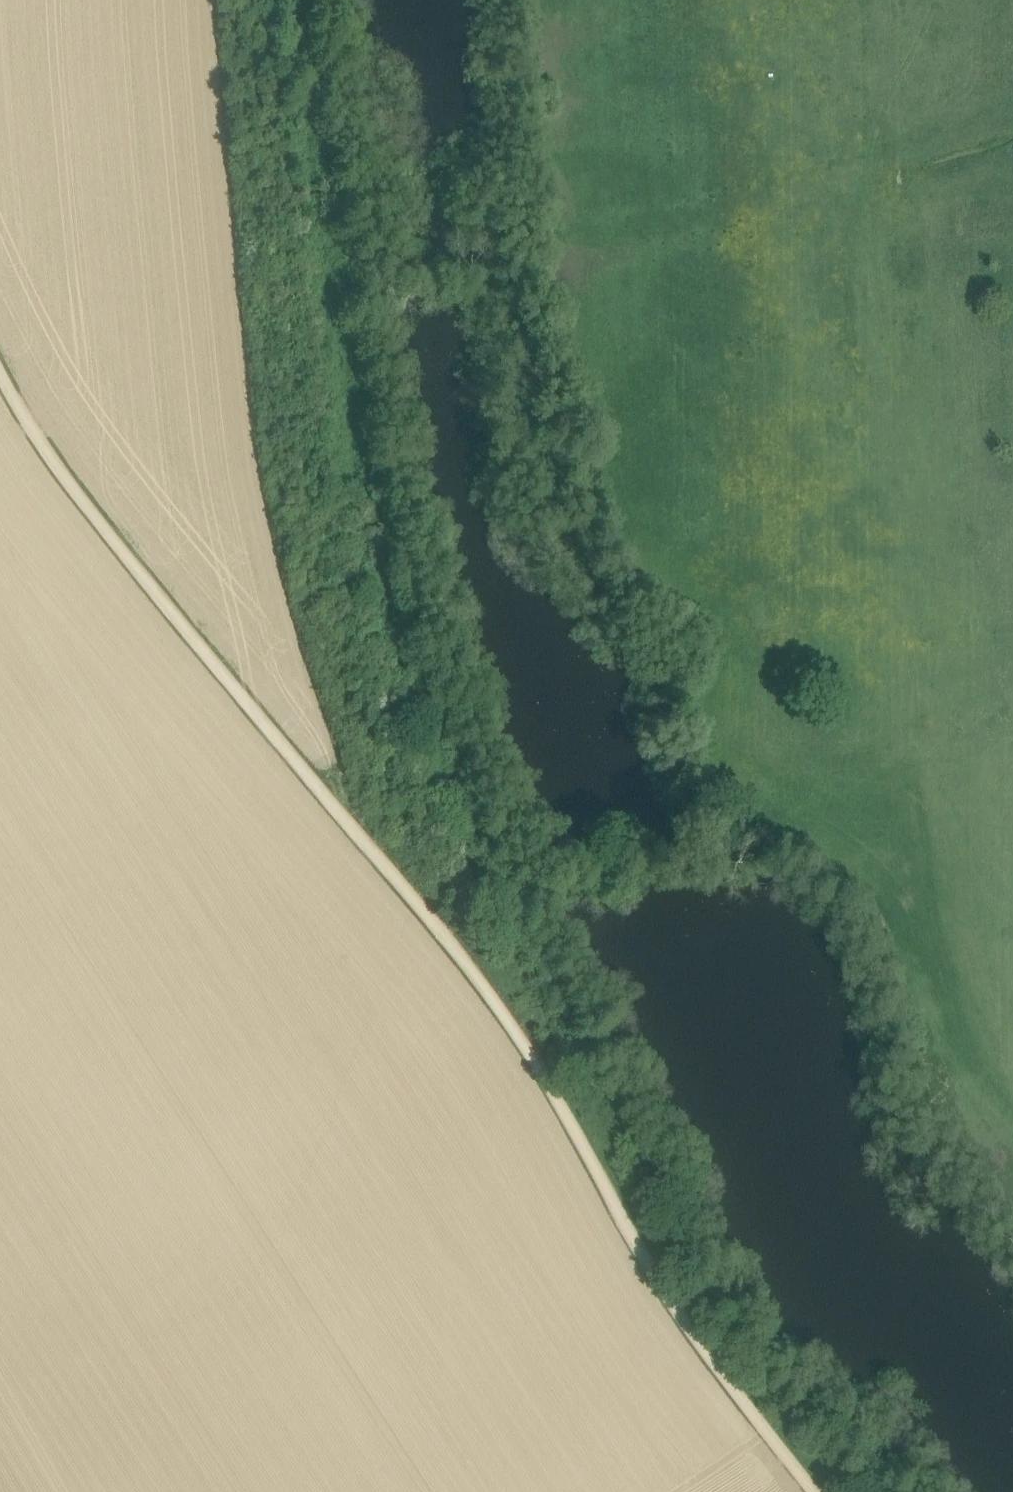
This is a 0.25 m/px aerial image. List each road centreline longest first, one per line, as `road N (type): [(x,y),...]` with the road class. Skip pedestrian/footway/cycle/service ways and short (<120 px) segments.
road 1 (track): [(0,374),(83,503),(463,961),(544,1077),(662,1286),(817,1491)]

